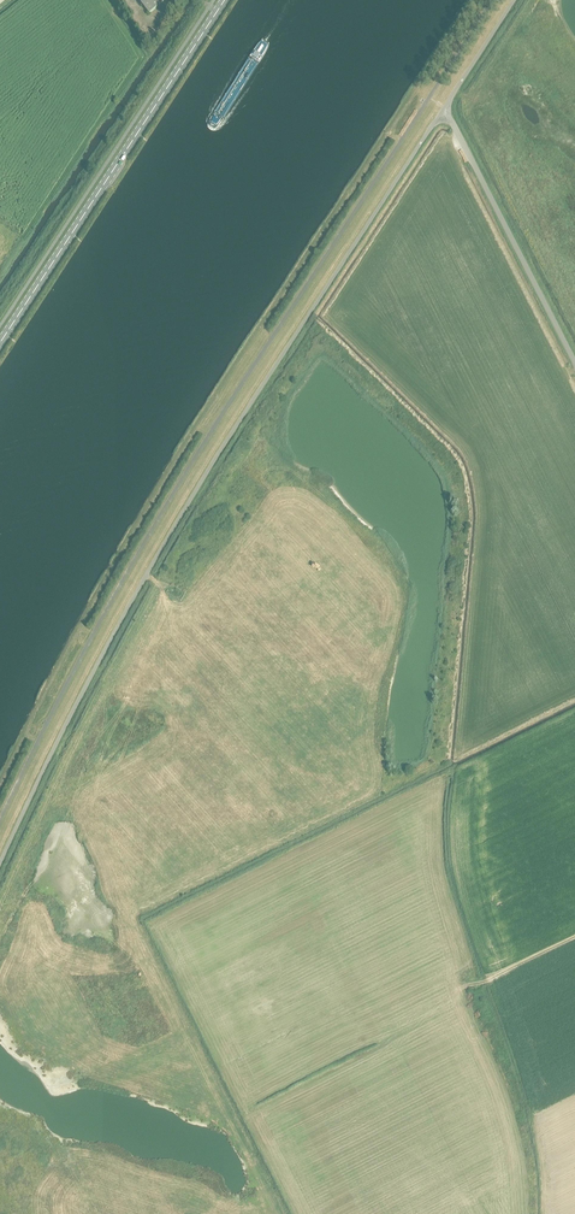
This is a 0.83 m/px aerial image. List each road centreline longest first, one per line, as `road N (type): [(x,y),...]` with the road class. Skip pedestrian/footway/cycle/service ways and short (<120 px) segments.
road 1 (unclassified): [(0,862),(145,578),(445,108)]
road 2 (primary): [(0,342),(226,0)]
road 3 (unclassified): [(574,362),(445,108)]
road 4 (unclassified): [(445,108),(516,0)]

